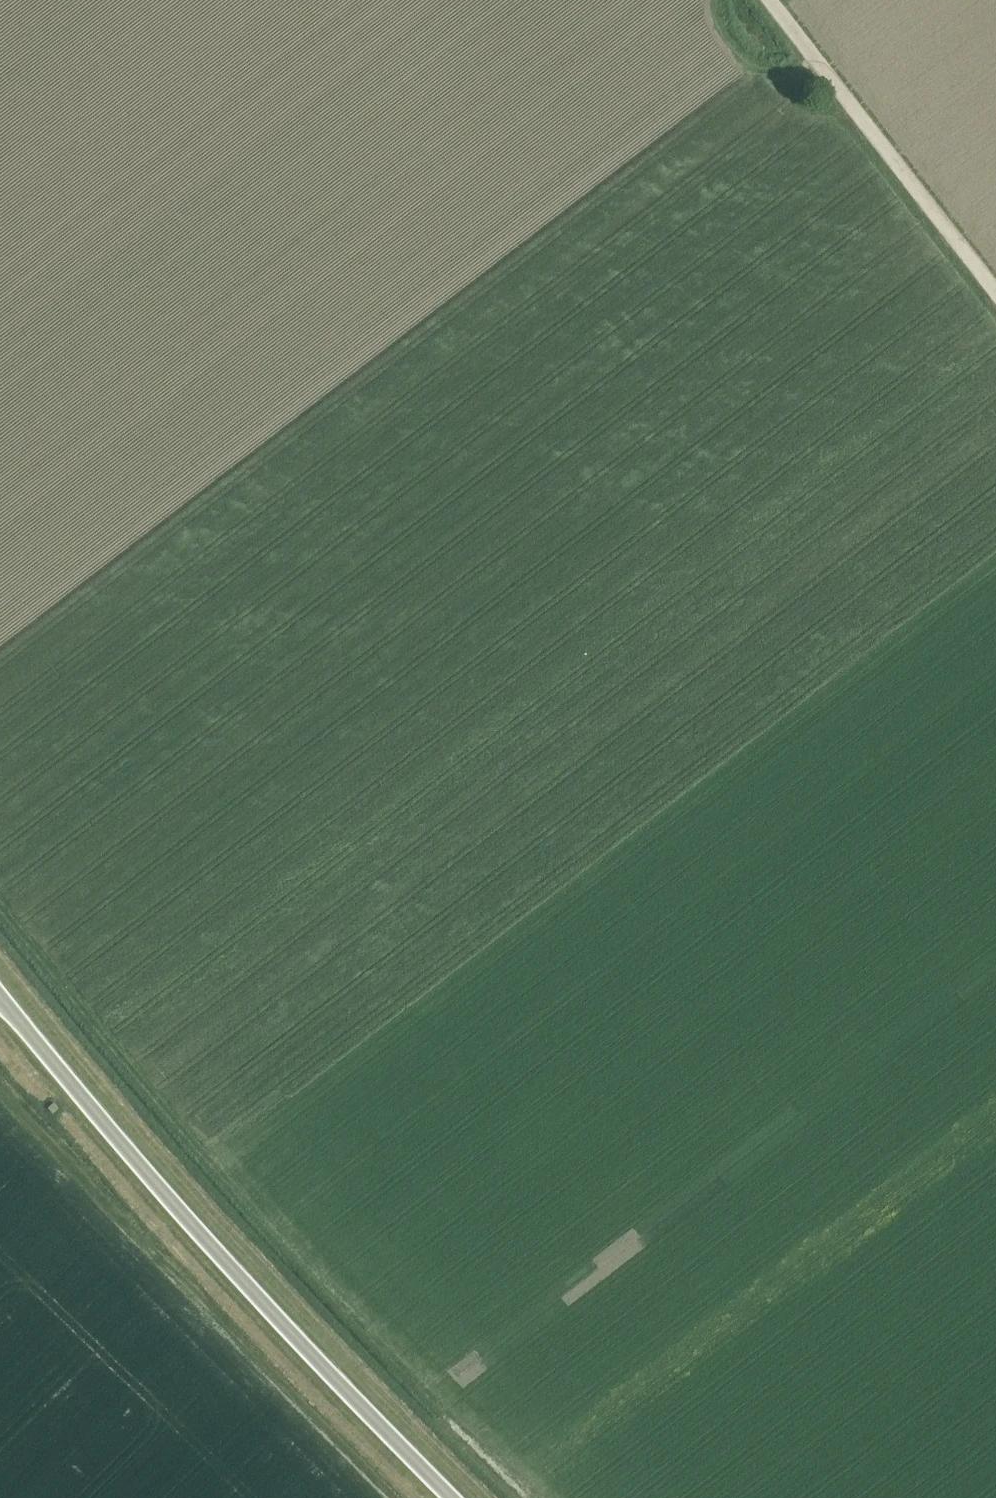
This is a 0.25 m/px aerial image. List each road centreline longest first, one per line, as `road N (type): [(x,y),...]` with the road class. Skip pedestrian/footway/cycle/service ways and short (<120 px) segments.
road 1 (unclassified): [(455,1497),(186,1228),(0,1000)]

